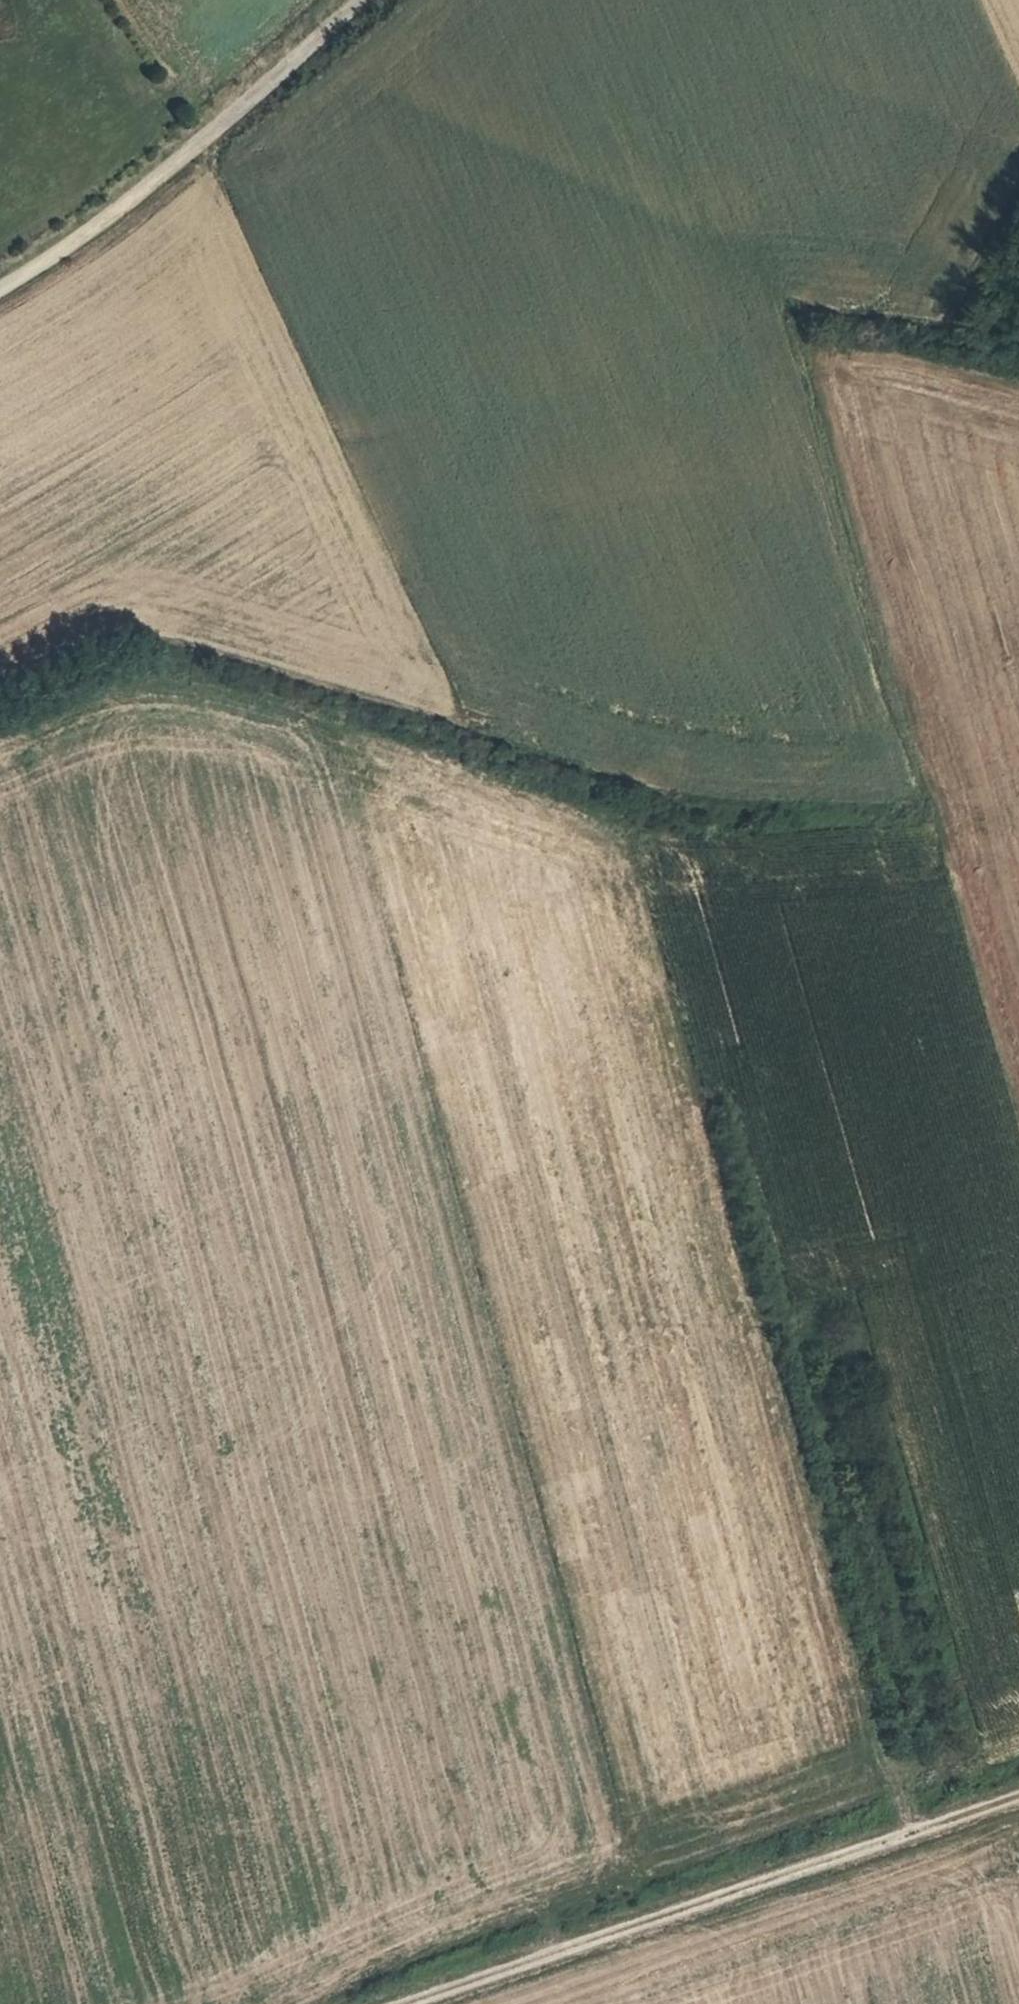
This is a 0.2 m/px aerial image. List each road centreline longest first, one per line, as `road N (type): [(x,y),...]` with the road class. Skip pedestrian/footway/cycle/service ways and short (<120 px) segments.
road 1 (track): [(417,2003),(1018,1797)]
road 2 (unclassified): [(374,0),(101,245),(0,299)]

